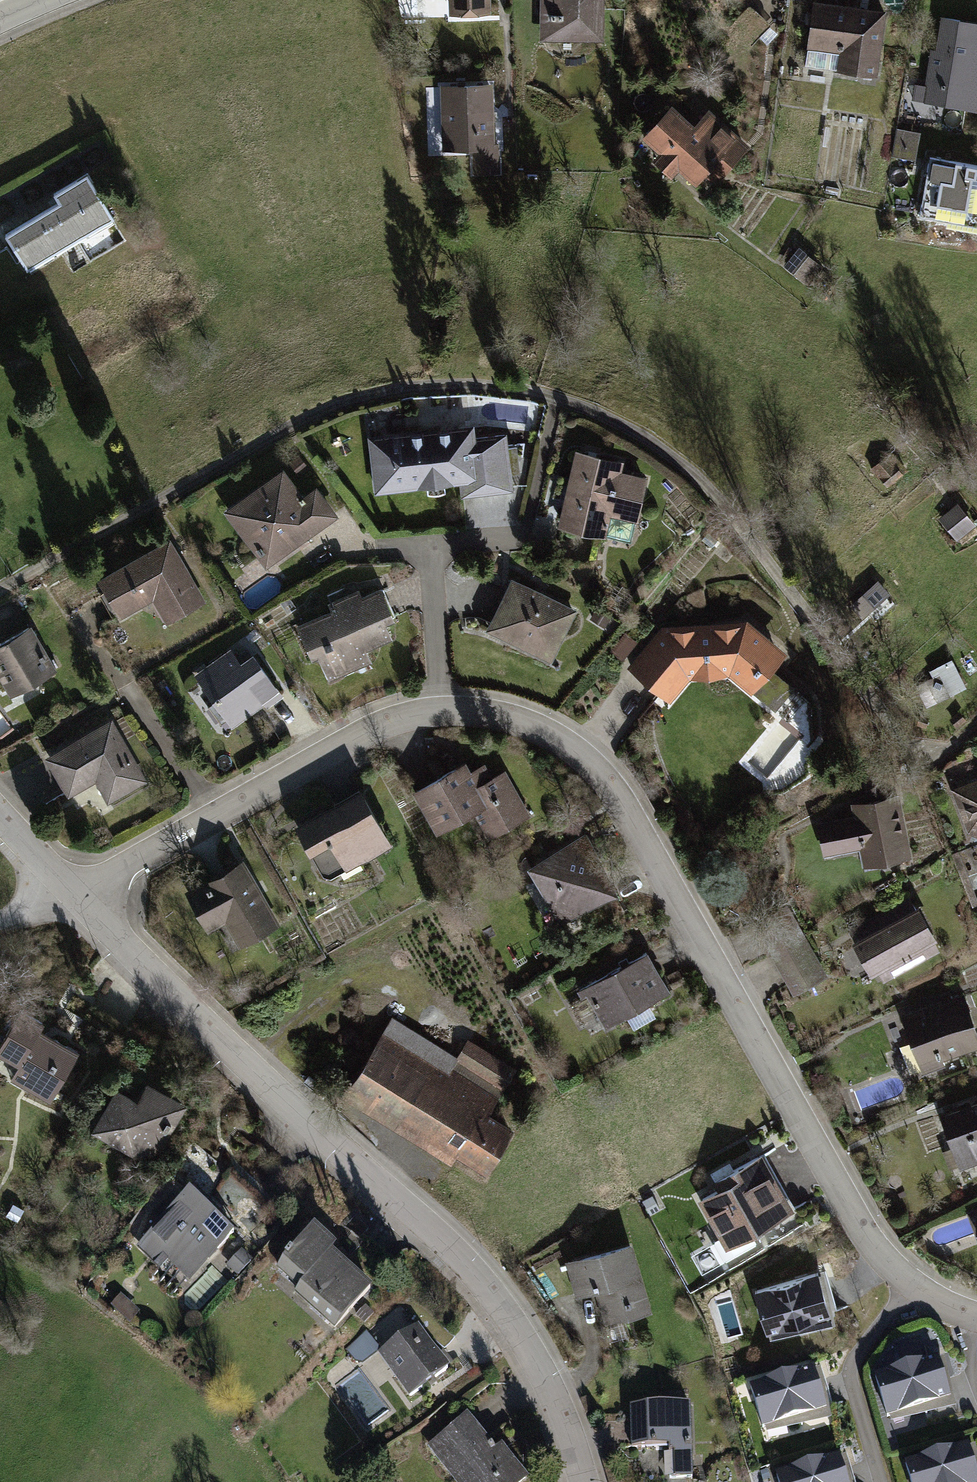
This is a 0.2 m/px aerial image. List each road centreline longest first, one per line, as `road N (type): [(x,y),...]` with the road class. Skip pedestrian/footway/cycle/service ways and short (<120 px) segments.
road 1 (residential): [(76,898),(380,720),(444,710),(526,720),(598,761),(632,803),(812,1148),(879,1259),(914,1289),(976,1319)]
road 2 (track): [(0,591),(323,405),(427,381),(518,384),(630,427),(694,473),(933,751),(976,721)]
road 3 (residential): [(76,898),(260,1083),(453,1251),(554,1390),(588,1481)]
road 4 (track): [(558,395),(524,538)]

